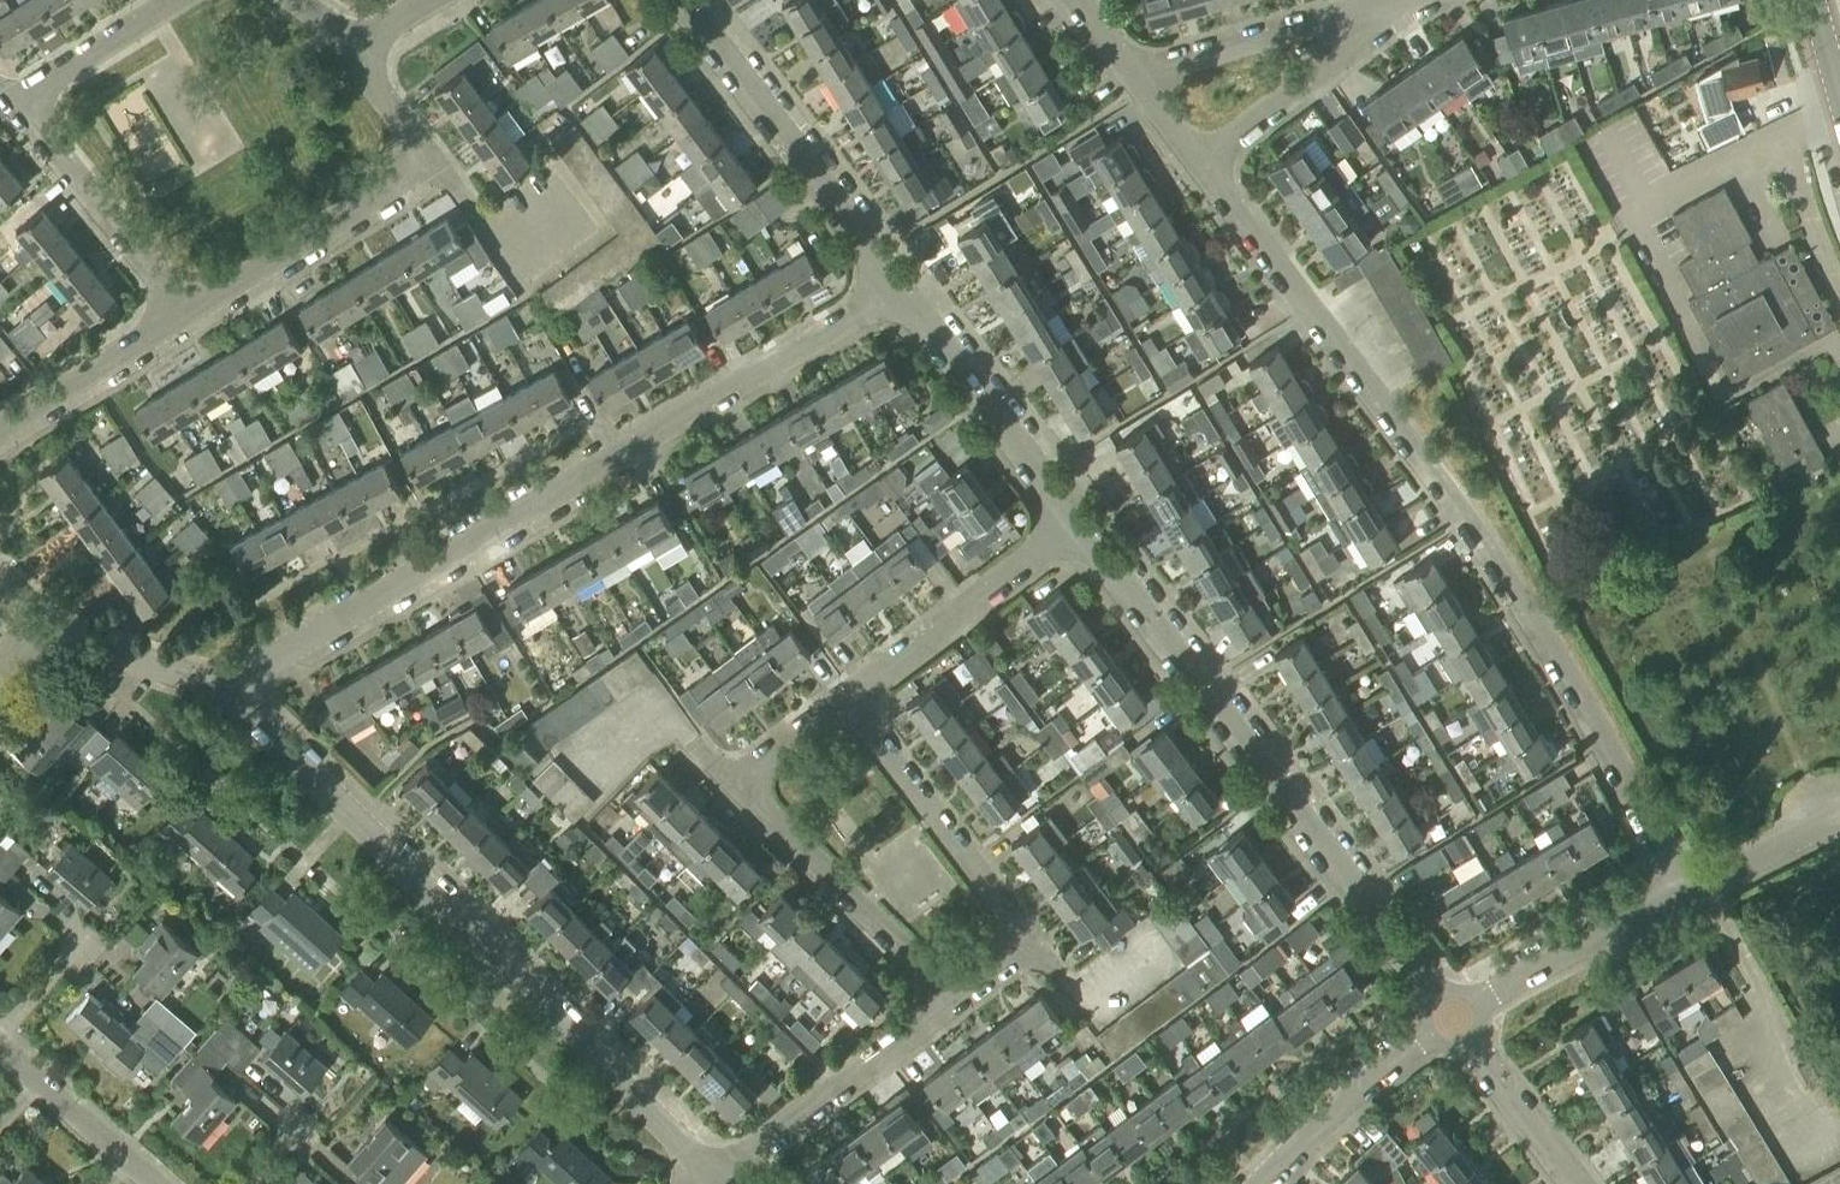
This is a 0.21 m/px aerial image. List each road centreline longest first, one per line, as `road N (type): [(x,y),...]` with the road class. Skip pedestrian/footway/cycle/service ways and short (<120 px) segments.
road 1 (residential): [(1682,896),(1575,688),(1498,568),(1200,167)]
road 2 (residential): [(225,692),(901,288)]
road 3 (residential): [(719,1175),(225,692)]
road 4 (residential): [(1452,1021),(1079,526)]
road 5 (residential): [(178,0),(50,79),(35,99),(44,137),(186,316)]
road 6 (residential): [(955,1002),(759,797),(765,758),(845,698)]
road 7 (residential): [(186,316),(395,186),(413,160),(406,132),(348,50)]
road 8 (residential): [(955,1002),(1011,959),(1015,923),(845,698)]
road 9 (residential): [(901,288),(682,0)]
road 10 (residential): [(1079,526),(901,288)]
road 11 (residential): [(719,1175),(955,1002)]
road 12 (residential): [(845,698),(1079,526)]
road 13 (residential): [(1387,16),(1130,79)]
road 14 (residential): [(1452,1021),(1682,896)]
road 15 (residential): [(1263,1183),(1345,1104),(1452,1021)]
road 16 (residential): [(1387,16),(1200,167)]
road 17 (residential): [(0,430),(186,316)]
road 18 (residential): [(154,1183),(0,1049)]
road 19 (residential): [(1575,1183),(1452,1021)]
road 20 (residential): [(225,692),(52,634)]
road 21 (residential): [(1682,896),(1839,817)]

